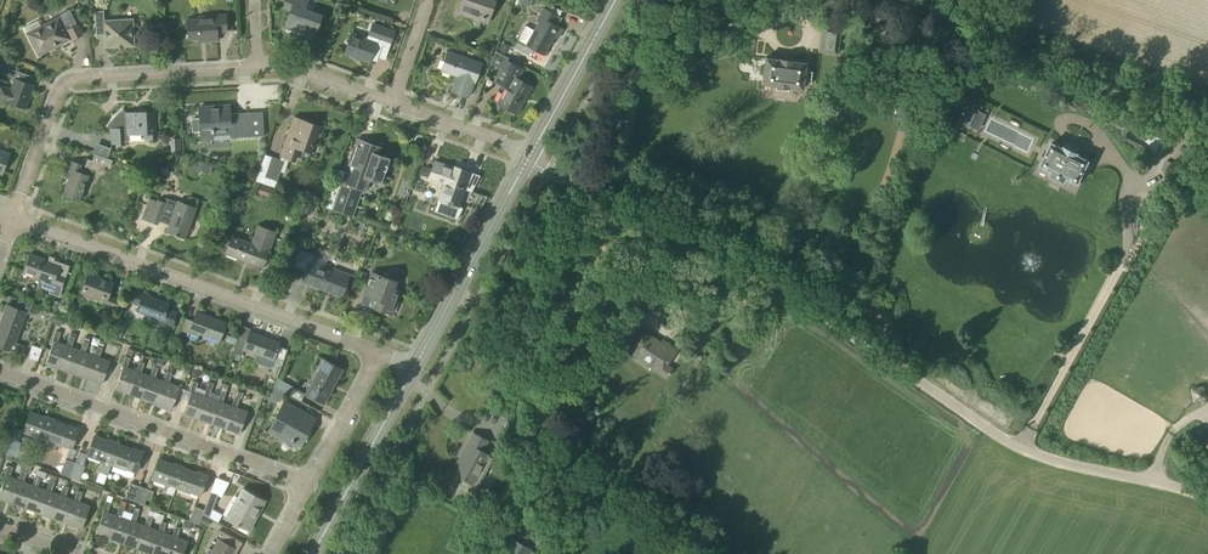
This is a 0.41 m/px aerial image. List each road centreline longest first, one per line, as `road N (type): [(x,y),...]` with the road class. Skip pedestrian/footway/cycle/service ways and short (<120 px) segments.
road 1 (unclassified): [(1207,497),(1049,459),(1001,438),(760,271),(547,170),(530,153)]
road 2 (residential): [(12,218),(381,353)]
road 3 (residential): [(259,67),(78,78),(57,87),(12,218)]
road 4 (residential): [(309,484),(0,371)]
road 5 (primary): [(530,153),(415,366)]
road 6 (primary): [(415,366),(312,553)]
road 7 (primary): [(615,0),(530,153)]
road 8 (residential): [(309,484),(381,353)]
road 9 (residential): [(530,153),(394,102)]
road 10 (residential): [(394,102),(282,65),(259,67)]

